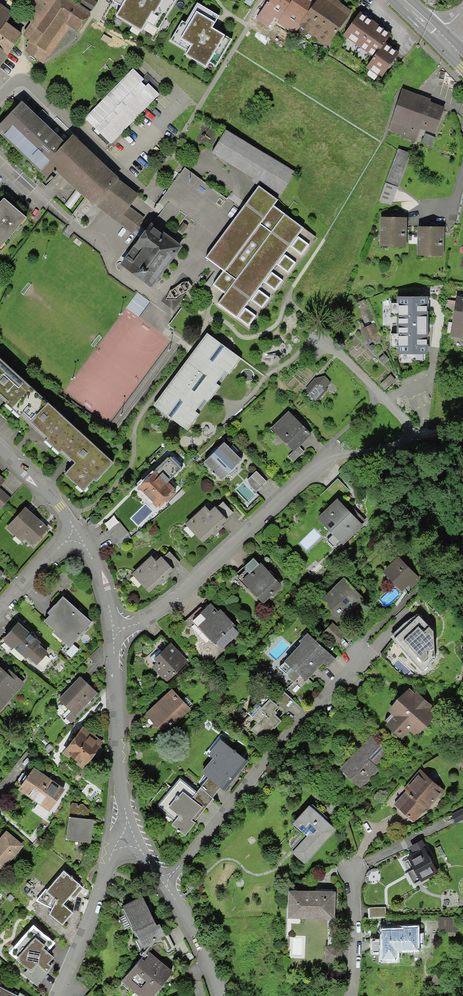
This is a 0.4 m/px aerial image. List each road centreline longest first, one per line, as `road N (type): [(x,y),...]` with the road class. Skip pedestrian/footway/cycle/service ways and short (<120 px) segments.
road 1 (residential): [(112,627),(145,620),(320,462),(415,441),(382,401)]
road 2 (residential): [(363,654),(162,878)]
road 3 (residential): [(349,995),(348,866),(448,820)]
road 4 (residential): [(128,836),(112,627)]
road 5 (residential): [(56,995),(108,860),(128,836)]
road 6 (residential): [(102,251),(0,161)]
road 7 (residential): [(219,995),(208,957),(162,878)]

